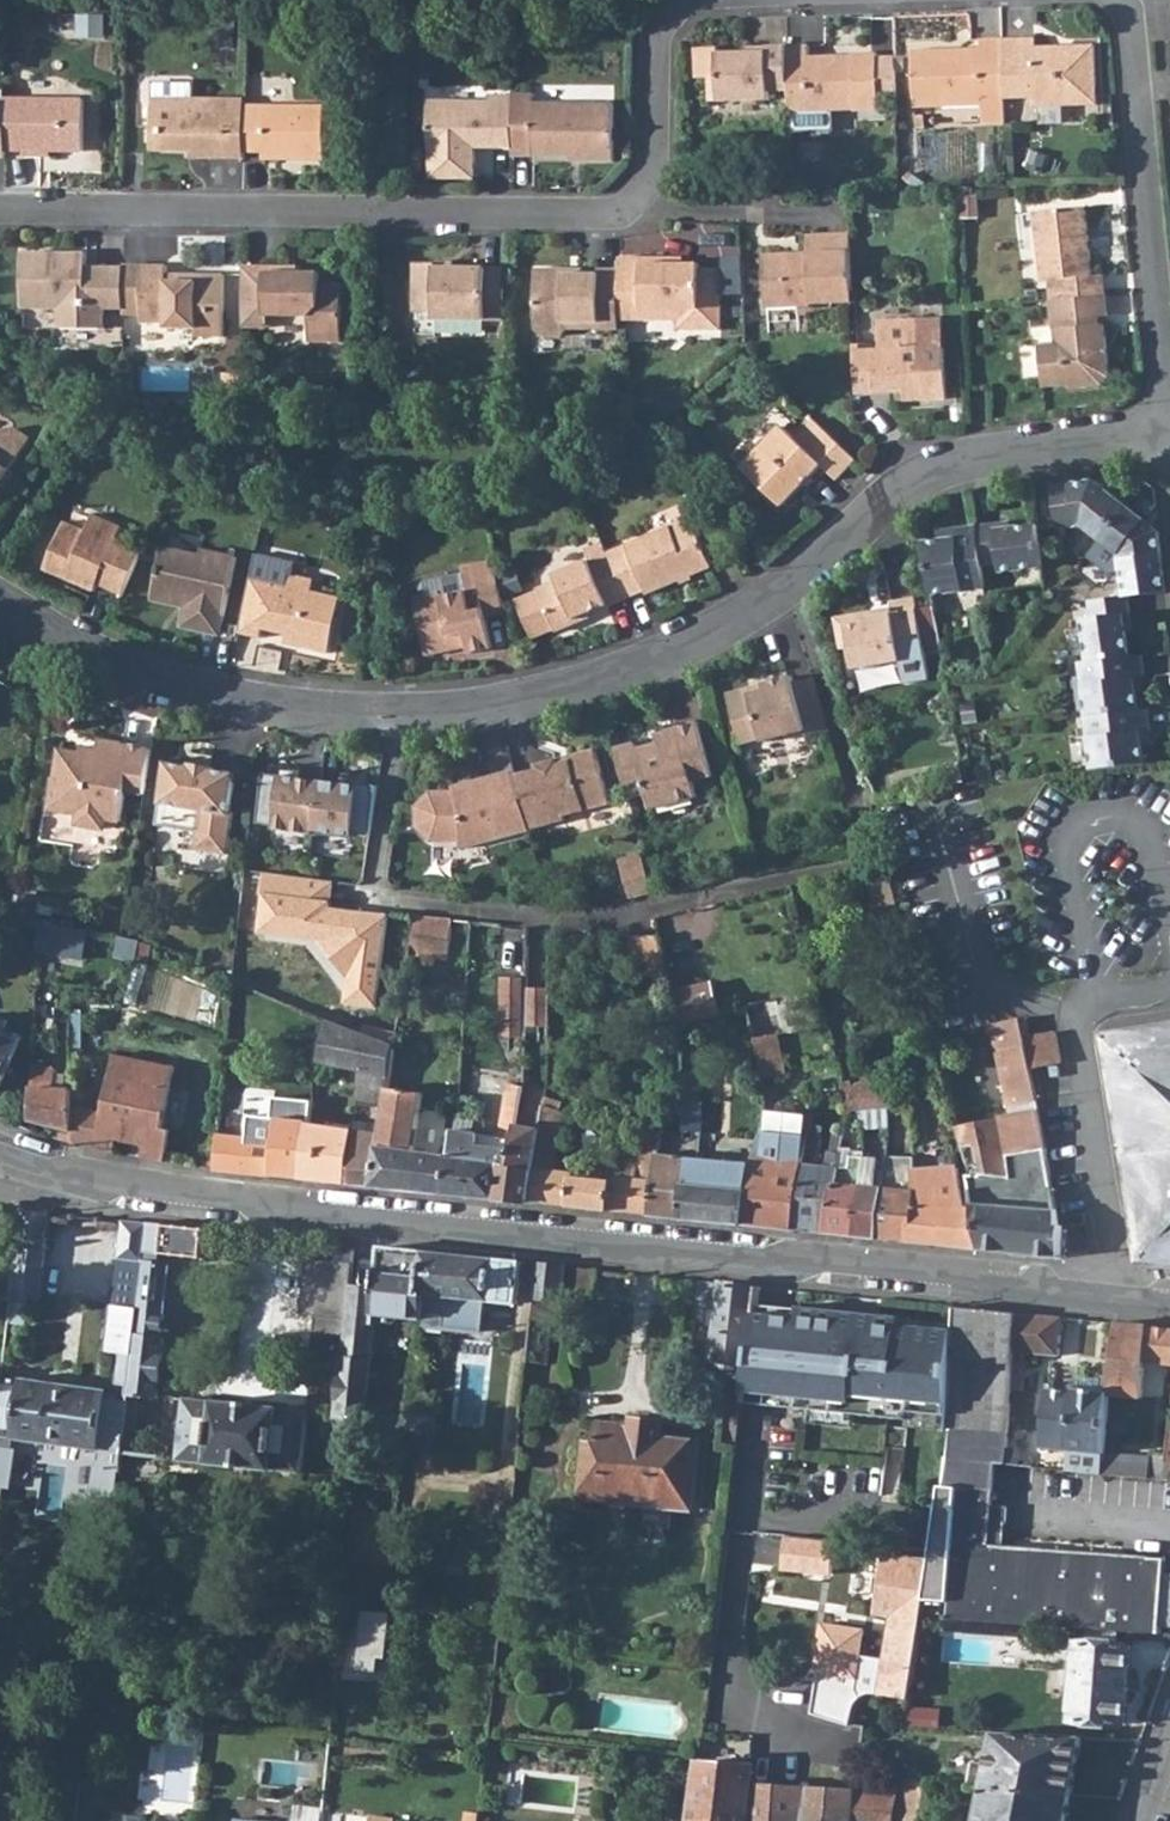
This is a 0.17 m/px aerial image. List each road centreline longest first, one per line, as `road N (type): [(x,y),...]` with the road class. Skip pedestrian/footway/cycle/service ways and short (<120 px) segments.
road 1 (residential): [(1167,432),(929,471),(790,585),(718,629),(653,663),(507,705),(396,715),(263,707),(146,678),(0,600)]
road 2 (residential): [(0,1156),(144,1190),(1169,1300)]
road 3 (residential): [(682,0),(658,33),(654,183),(633,210),(0,210)]
road 4 (residential): [(1124,5),(1167,432)]

